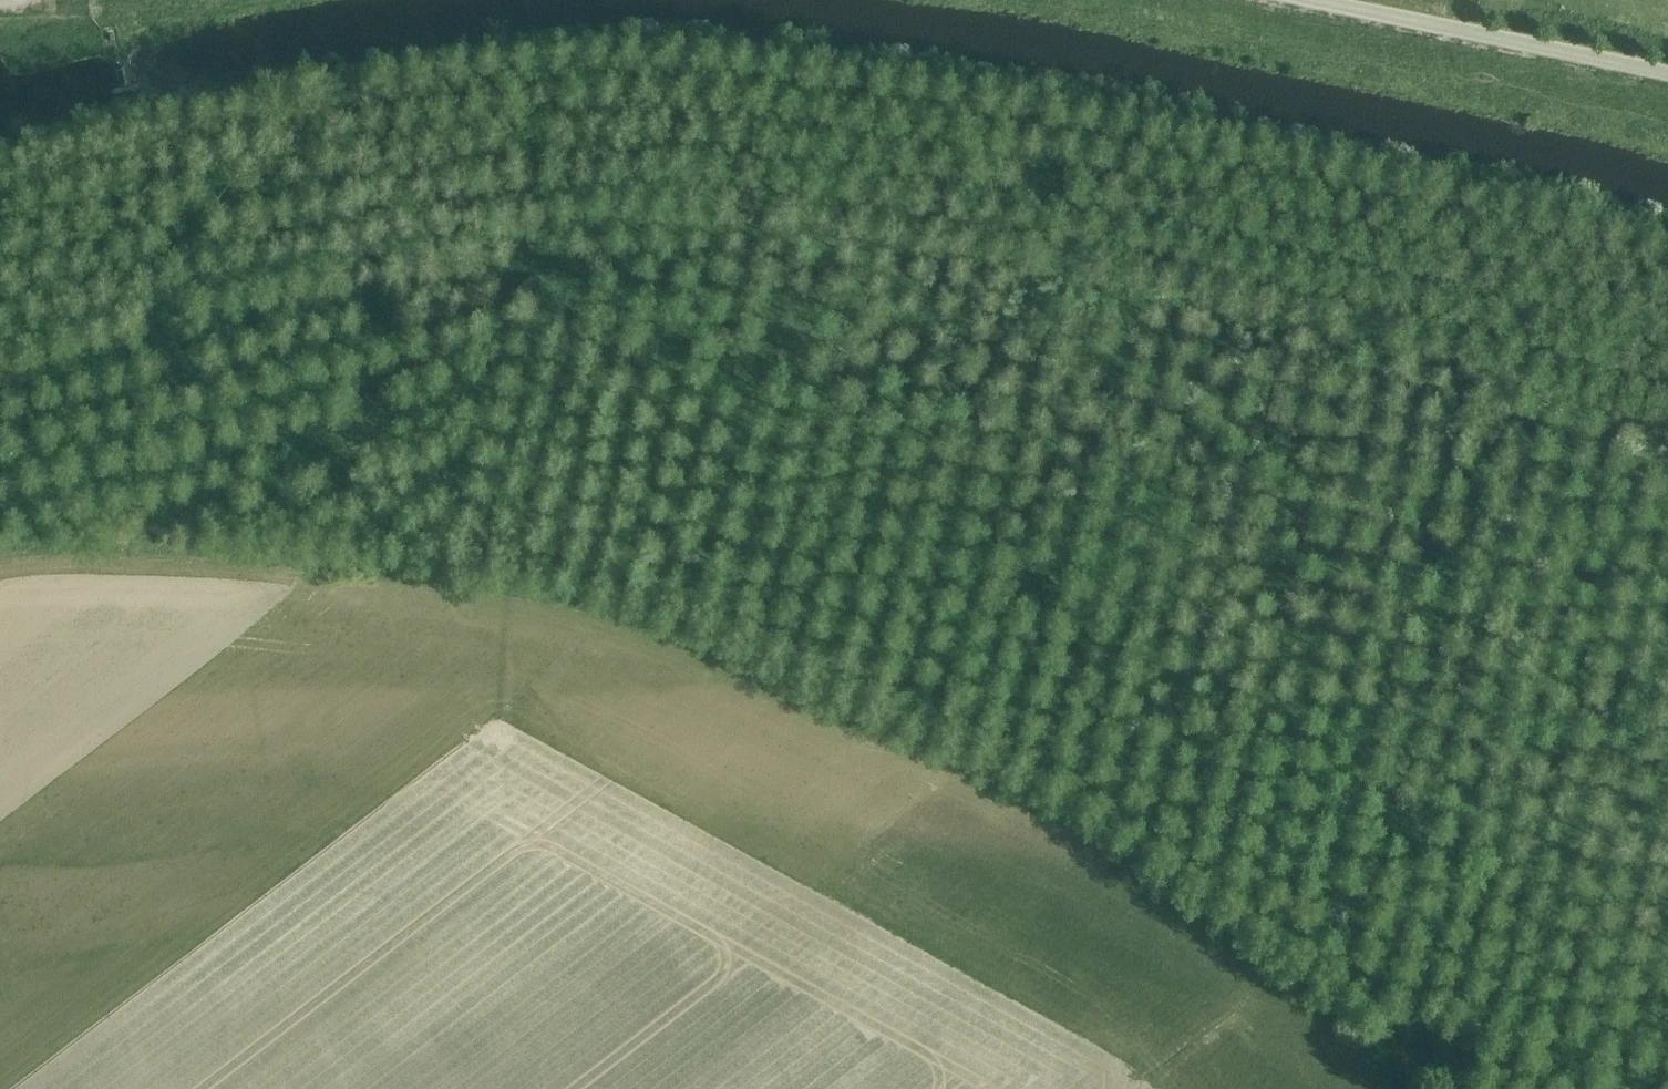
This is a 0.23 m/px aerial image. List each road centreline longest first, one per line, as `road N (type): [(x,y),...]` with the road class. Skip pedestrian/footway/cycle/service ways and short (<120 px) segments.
road 1 (unclassified): [(1306,0),(1667,72)]

